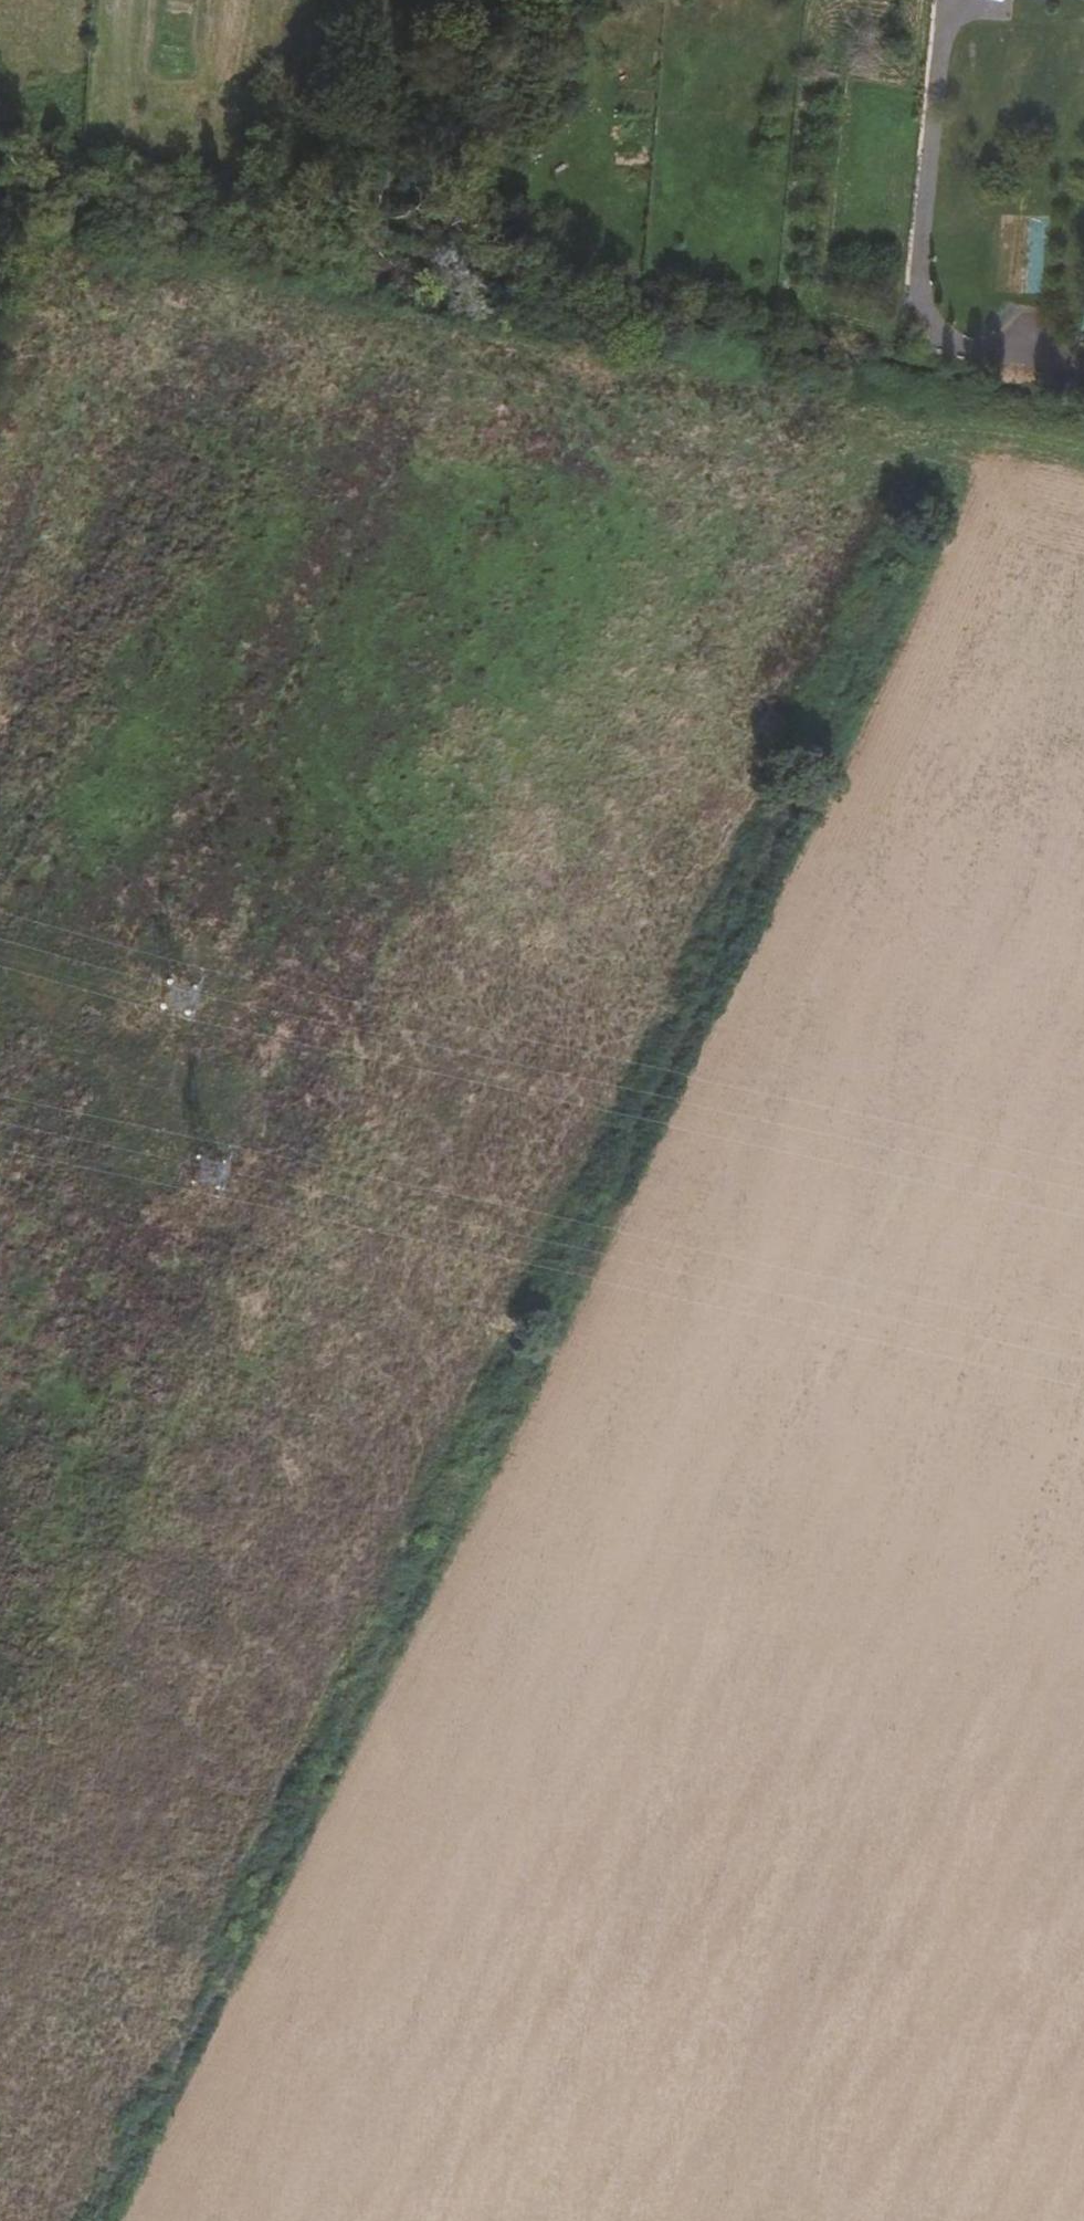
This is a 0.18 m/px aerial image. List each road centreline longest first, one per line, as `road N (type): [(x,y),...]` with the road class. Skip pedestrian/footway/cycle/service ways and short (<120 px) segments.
road 1 (track): [(1083,370),(962,350),(925,317),(920,263),(942,40)]

